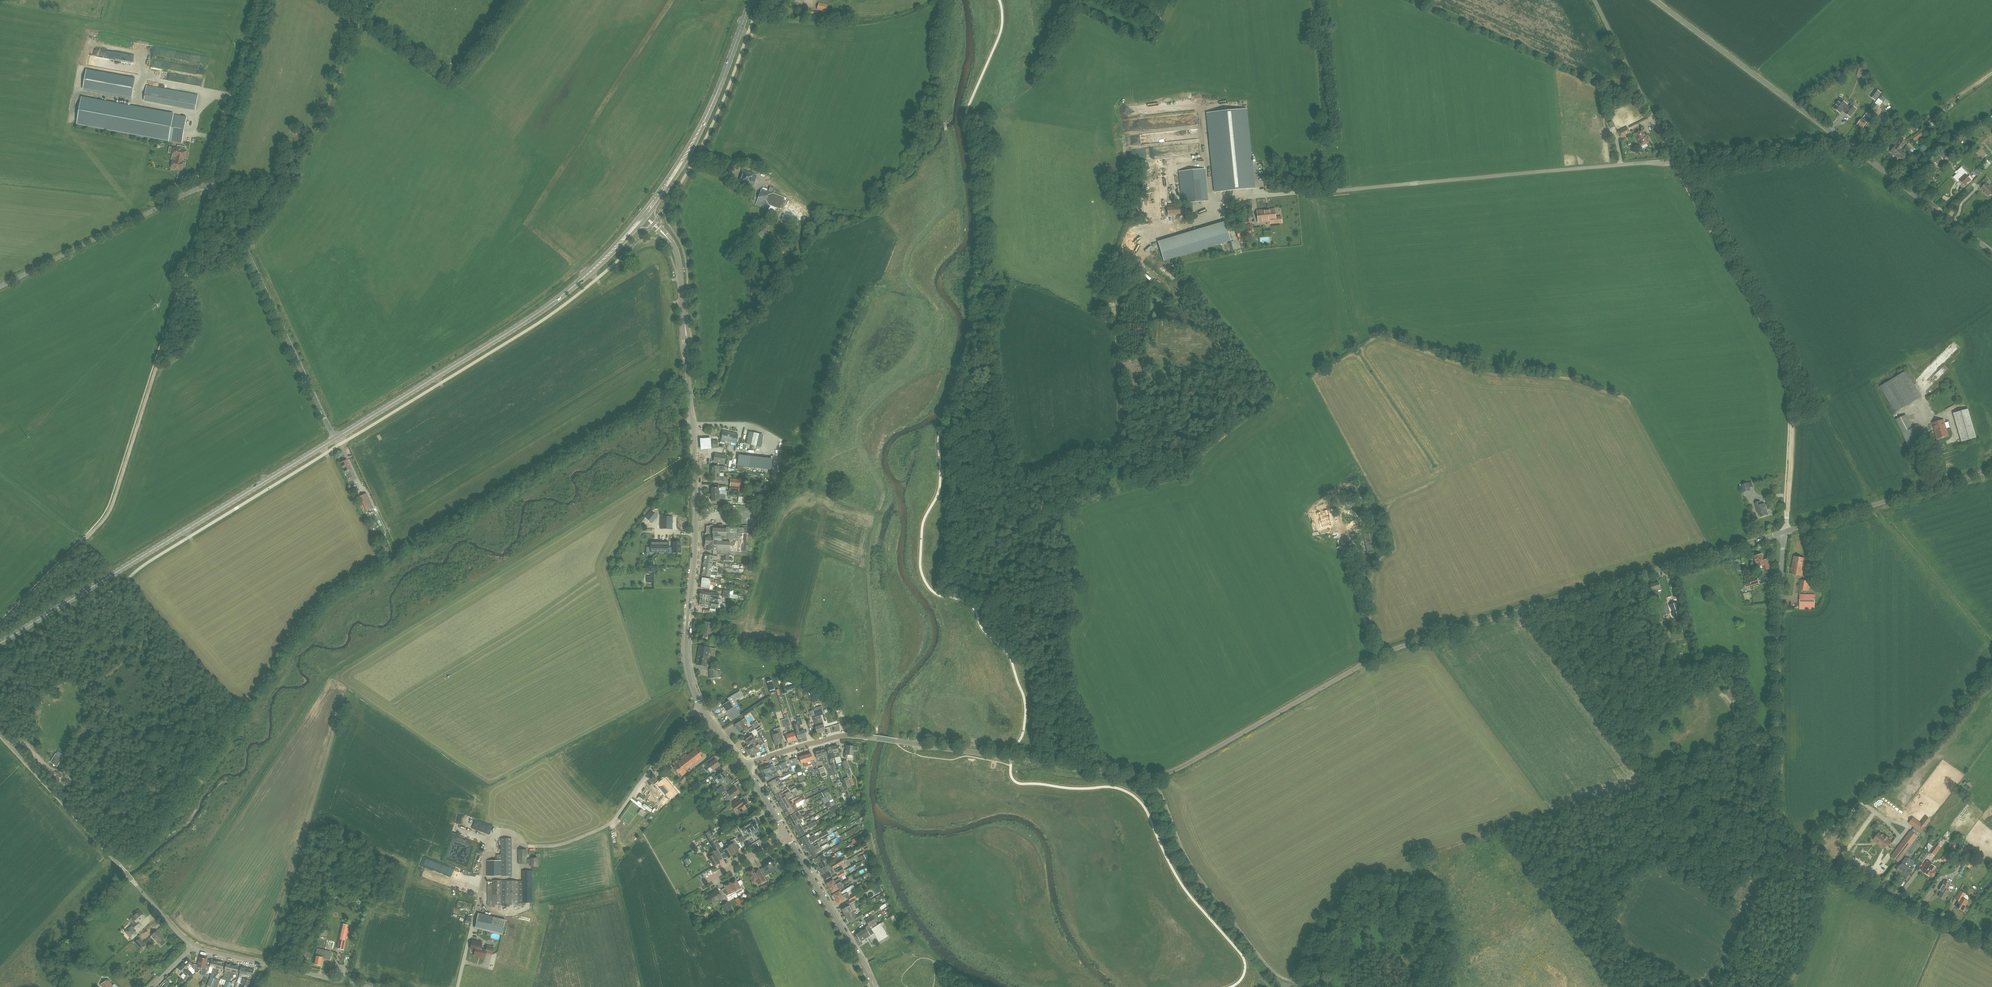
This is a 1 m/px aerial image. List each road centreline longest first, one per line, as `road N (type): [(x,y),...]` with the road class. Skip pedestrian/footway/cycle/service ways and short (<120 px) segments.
road 1 (tertiary): [(1783,532),(1388,652),(1153,776)]
road 2 (unclassified): [(1245,202),(1675,161),(1595,0)]
road 3 (unclassified): [(1991,949),(1824,864),(1792,837),(1780,785),(1783,532)]
road 4 (track): [(213,184),(109,512),(0,627)]
road 5 (unclassified): [(1991,252),(1656,0)]
road 6 (tertiary): [(744,765),(699,701),(686,662),(697,531),(688,367)]
road 7 (secondary): [(0,643),(335,438)]
road 8 (track): [(1675,161),(1783,358),(1792,402),(1787,516)]
road 9 (tertiary): [(1153,776),(870,737)]
road 10 (unclassified): [(193,946),(0,736)]
road 11 (unclassified): [(1323,986),(1275,970),(1192,867),(1153,776)]
road 12 (unclassified): [(213,184),(335,438)]
road 13 (secondary): [(335,438),(564,295)]
road 14 (unclassified): [(0,287),(213,184)]
road 15 (tertiary): [(1991,470),(1783,532)]
road 16 (unclassified): [(213,184),(264,0)]
road 17 (track): [(1862,801),(1933,744),(1991,667)]
road 18 (tertiary): [(872,986),(787,835)]
road 19 (track): [(1675,161),(1847,144)]
road 20 (track): [(1803,849),(1780,986)]
road 21 (secondary): [(713,103),(642,213)]
road 22 (tertiary): [(744,765),(836,736),(870,737)]
road 23 (secondary): [(649,215),(713,103)]
road 24 (track): [(692,420),(758,421),(810,454)]

